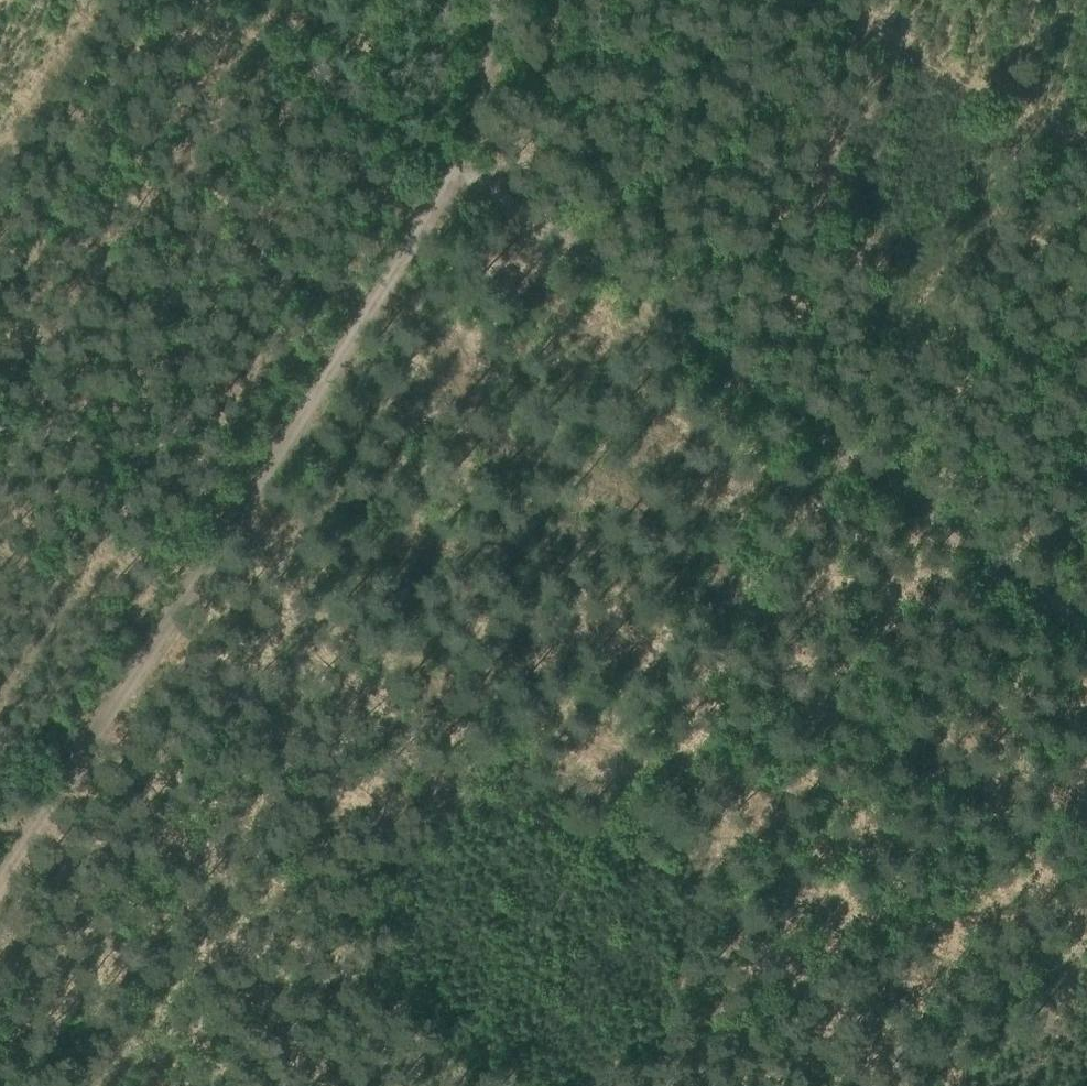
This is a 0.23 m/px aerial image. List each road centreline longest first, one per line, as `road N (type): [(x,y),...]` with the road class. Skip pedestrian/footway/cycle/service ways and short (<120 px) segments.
road 1 (track): [(0,876),(455,166)]
road 2 (track): [(845,454),(443,1085)]
road 3 (track): [(455,166),(845,454)]
road 4 (track): [(159,0),(455,166)]
road 5 (track): [(845,454),(1086,630)]
road 6 (track): [(153,634),(0,545)]
road 7 (track): [(455,166),(490,0)]

